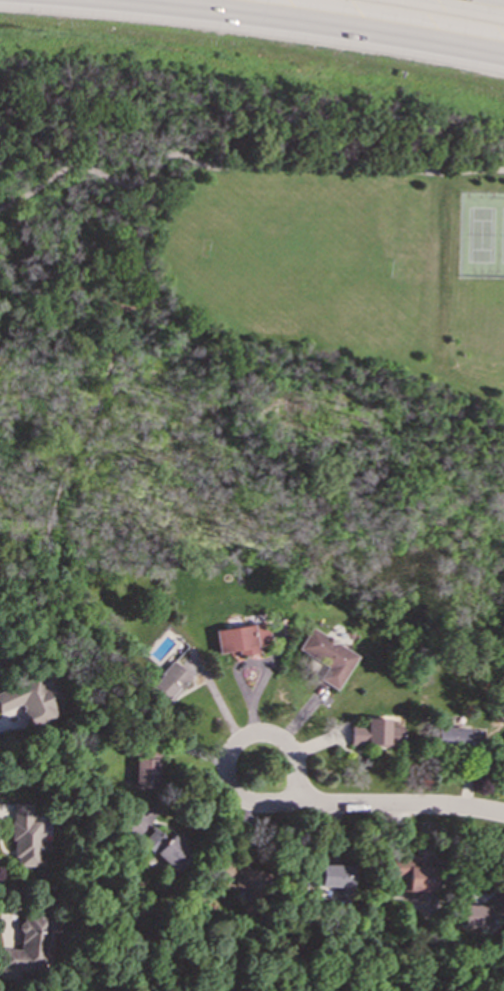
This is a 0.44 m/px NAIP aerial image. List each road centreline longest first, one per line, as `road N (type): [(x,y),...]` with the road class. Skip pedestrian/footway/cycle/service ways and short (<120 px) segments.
road 1 (motorway): [(110,0),(503,56)]
road 2 (residential): [(295,785),(291,757),(272,737),(246,739),(228,757),(228,782),(240,799),(283,803),(295,785)]
road 3 (residential): [(503,816),(293,797)]

